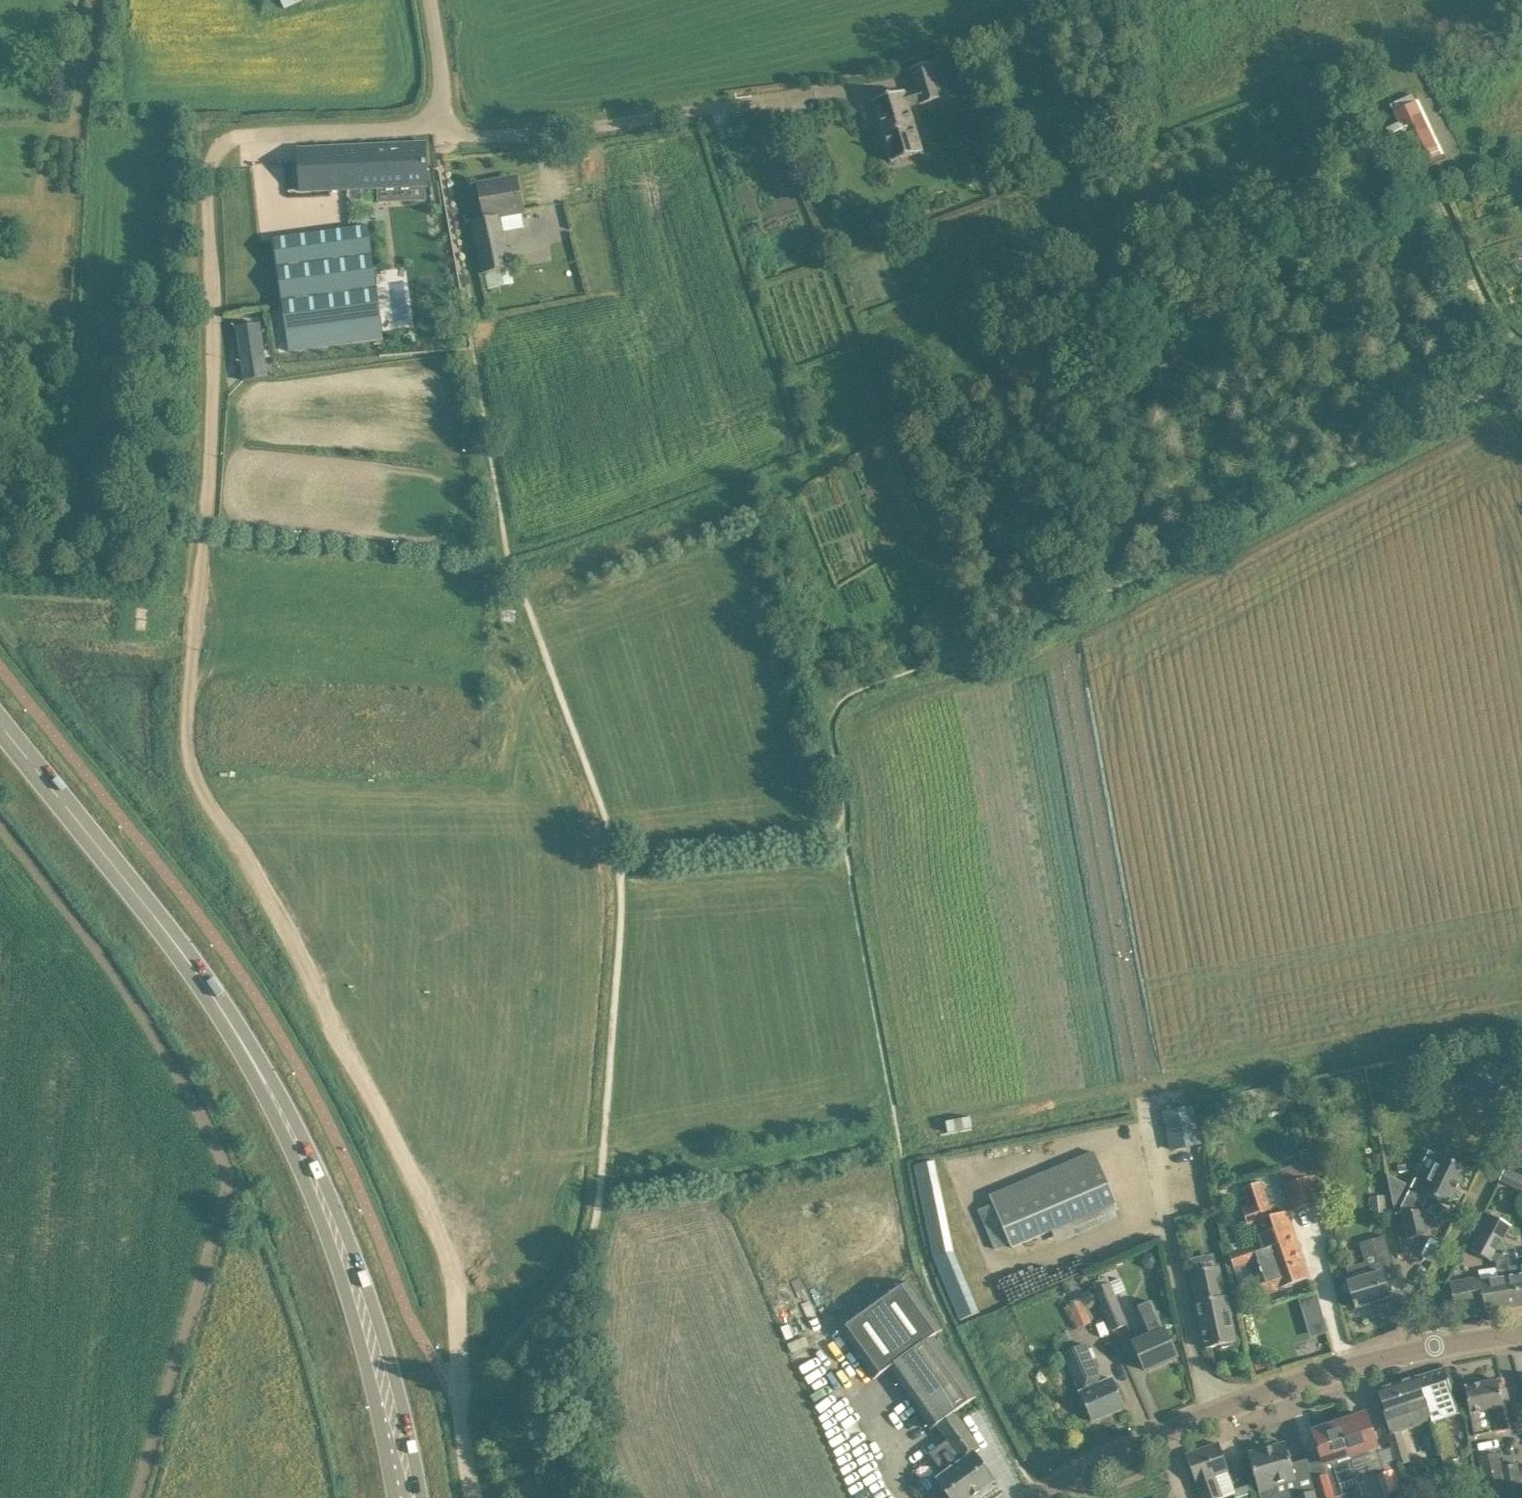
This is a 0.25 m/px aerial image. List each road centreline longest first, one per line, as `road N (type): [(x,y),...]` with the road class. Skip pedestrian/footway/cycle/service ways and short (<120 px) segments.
road 1 (unclassified): [(475,1497),(457,1394),(458,1275),(292,944),(207,805),(190,739),(218,158),(231,141),(450,134)]
road 2 (secondary): [(409,1497),(348,1264),(299,1140),(215,1000),(0,724)]
road 3 (unclassified): [(1030,1497),(1252,1397),(1434,1348)]
road 4 (unclassified): [(450,134),(504,136),(805,92)]
road 5 (residential): [(1521,1111),(1432,1295),(1434,1348)]
road 6 (track): [(1521,350),(1489,312),(1439,193)]
road 7 (unclassified): [(450,134),(427,0)]

